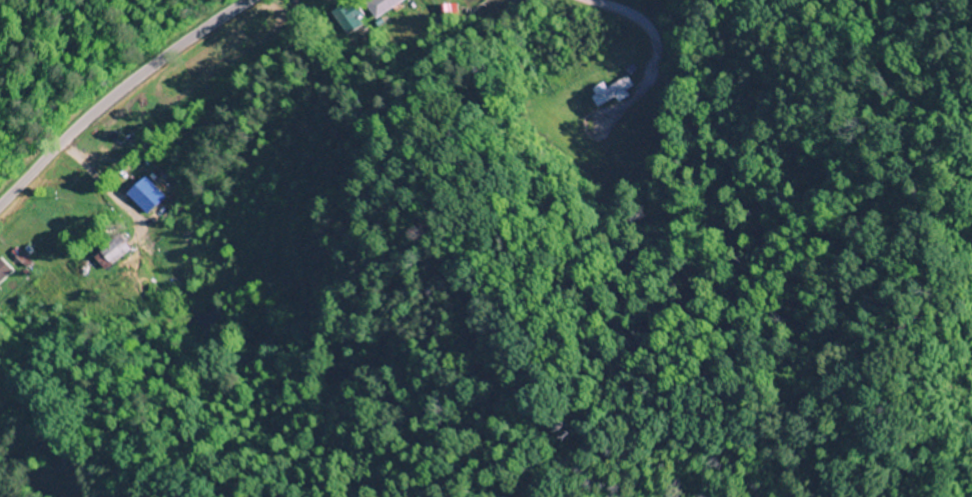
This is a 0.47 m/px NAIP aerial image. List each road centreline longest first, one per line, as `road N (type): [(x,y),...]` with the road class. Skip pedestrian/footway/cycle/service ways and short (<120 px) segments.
road 1 (secondary): [(0,202),(120,88),(247,0)]

